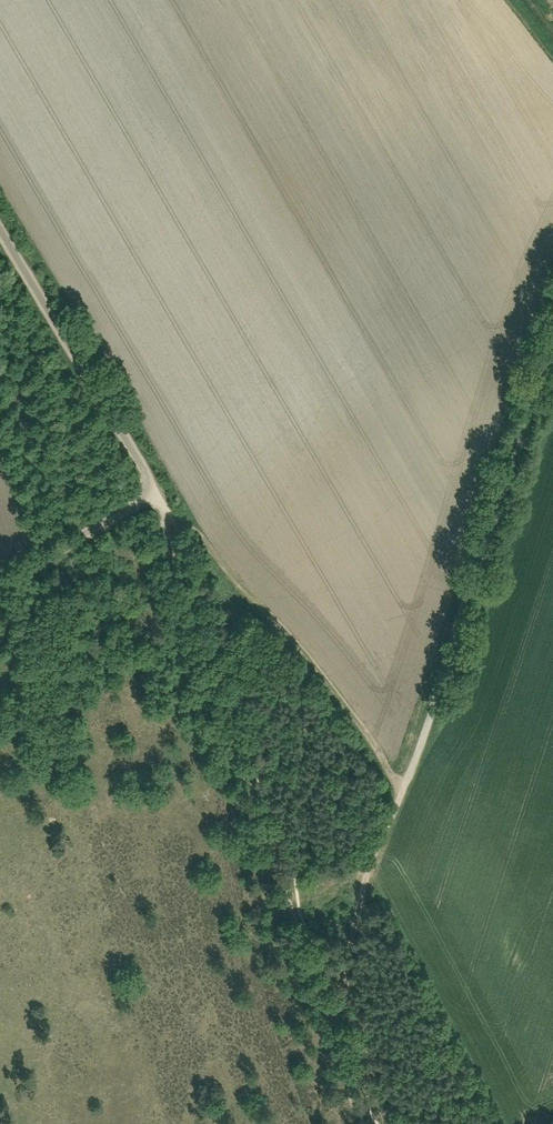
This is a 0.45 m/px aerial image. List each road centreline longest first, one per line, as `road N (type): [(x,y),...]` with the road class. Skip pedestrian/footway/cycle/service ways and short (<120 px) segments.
road 1 (track): [(552,357),(439,710),(358,891),(344,905),(326,1006)]
road 2 (track): [(156,493),(326,1006)]
road 3 (unclassified): [(0,583),(156,493),(0,225)]

